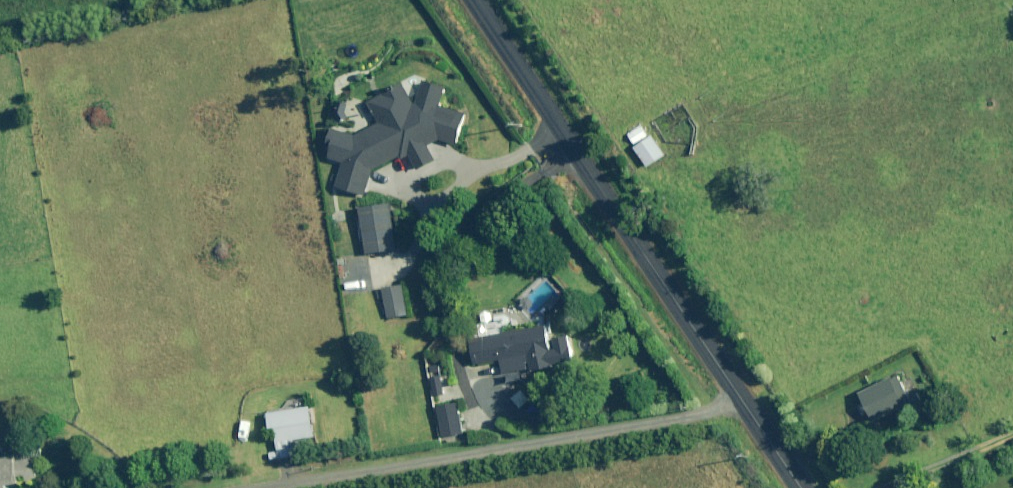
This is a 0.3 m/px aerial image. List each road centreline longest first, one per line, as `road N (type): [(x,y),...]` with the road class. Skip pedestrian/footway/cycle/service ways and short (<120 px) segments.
road 1 (unclassified): [(262,487),(682,419),(736,394)]
road 2 (unclassified): [(736,394),(469,0)]

